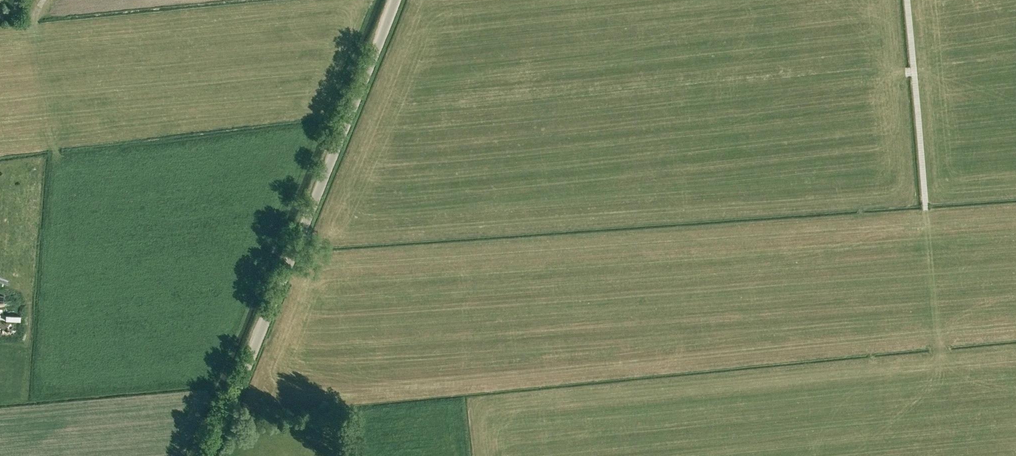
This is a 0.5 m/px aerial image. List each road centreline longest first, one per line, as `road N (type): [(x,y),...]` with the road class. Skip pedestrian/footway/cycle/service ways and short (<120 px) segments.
road 1 (unclassified): [(209,455),(394,0)]
road 2 (track): [(906,0),(925,211)]

